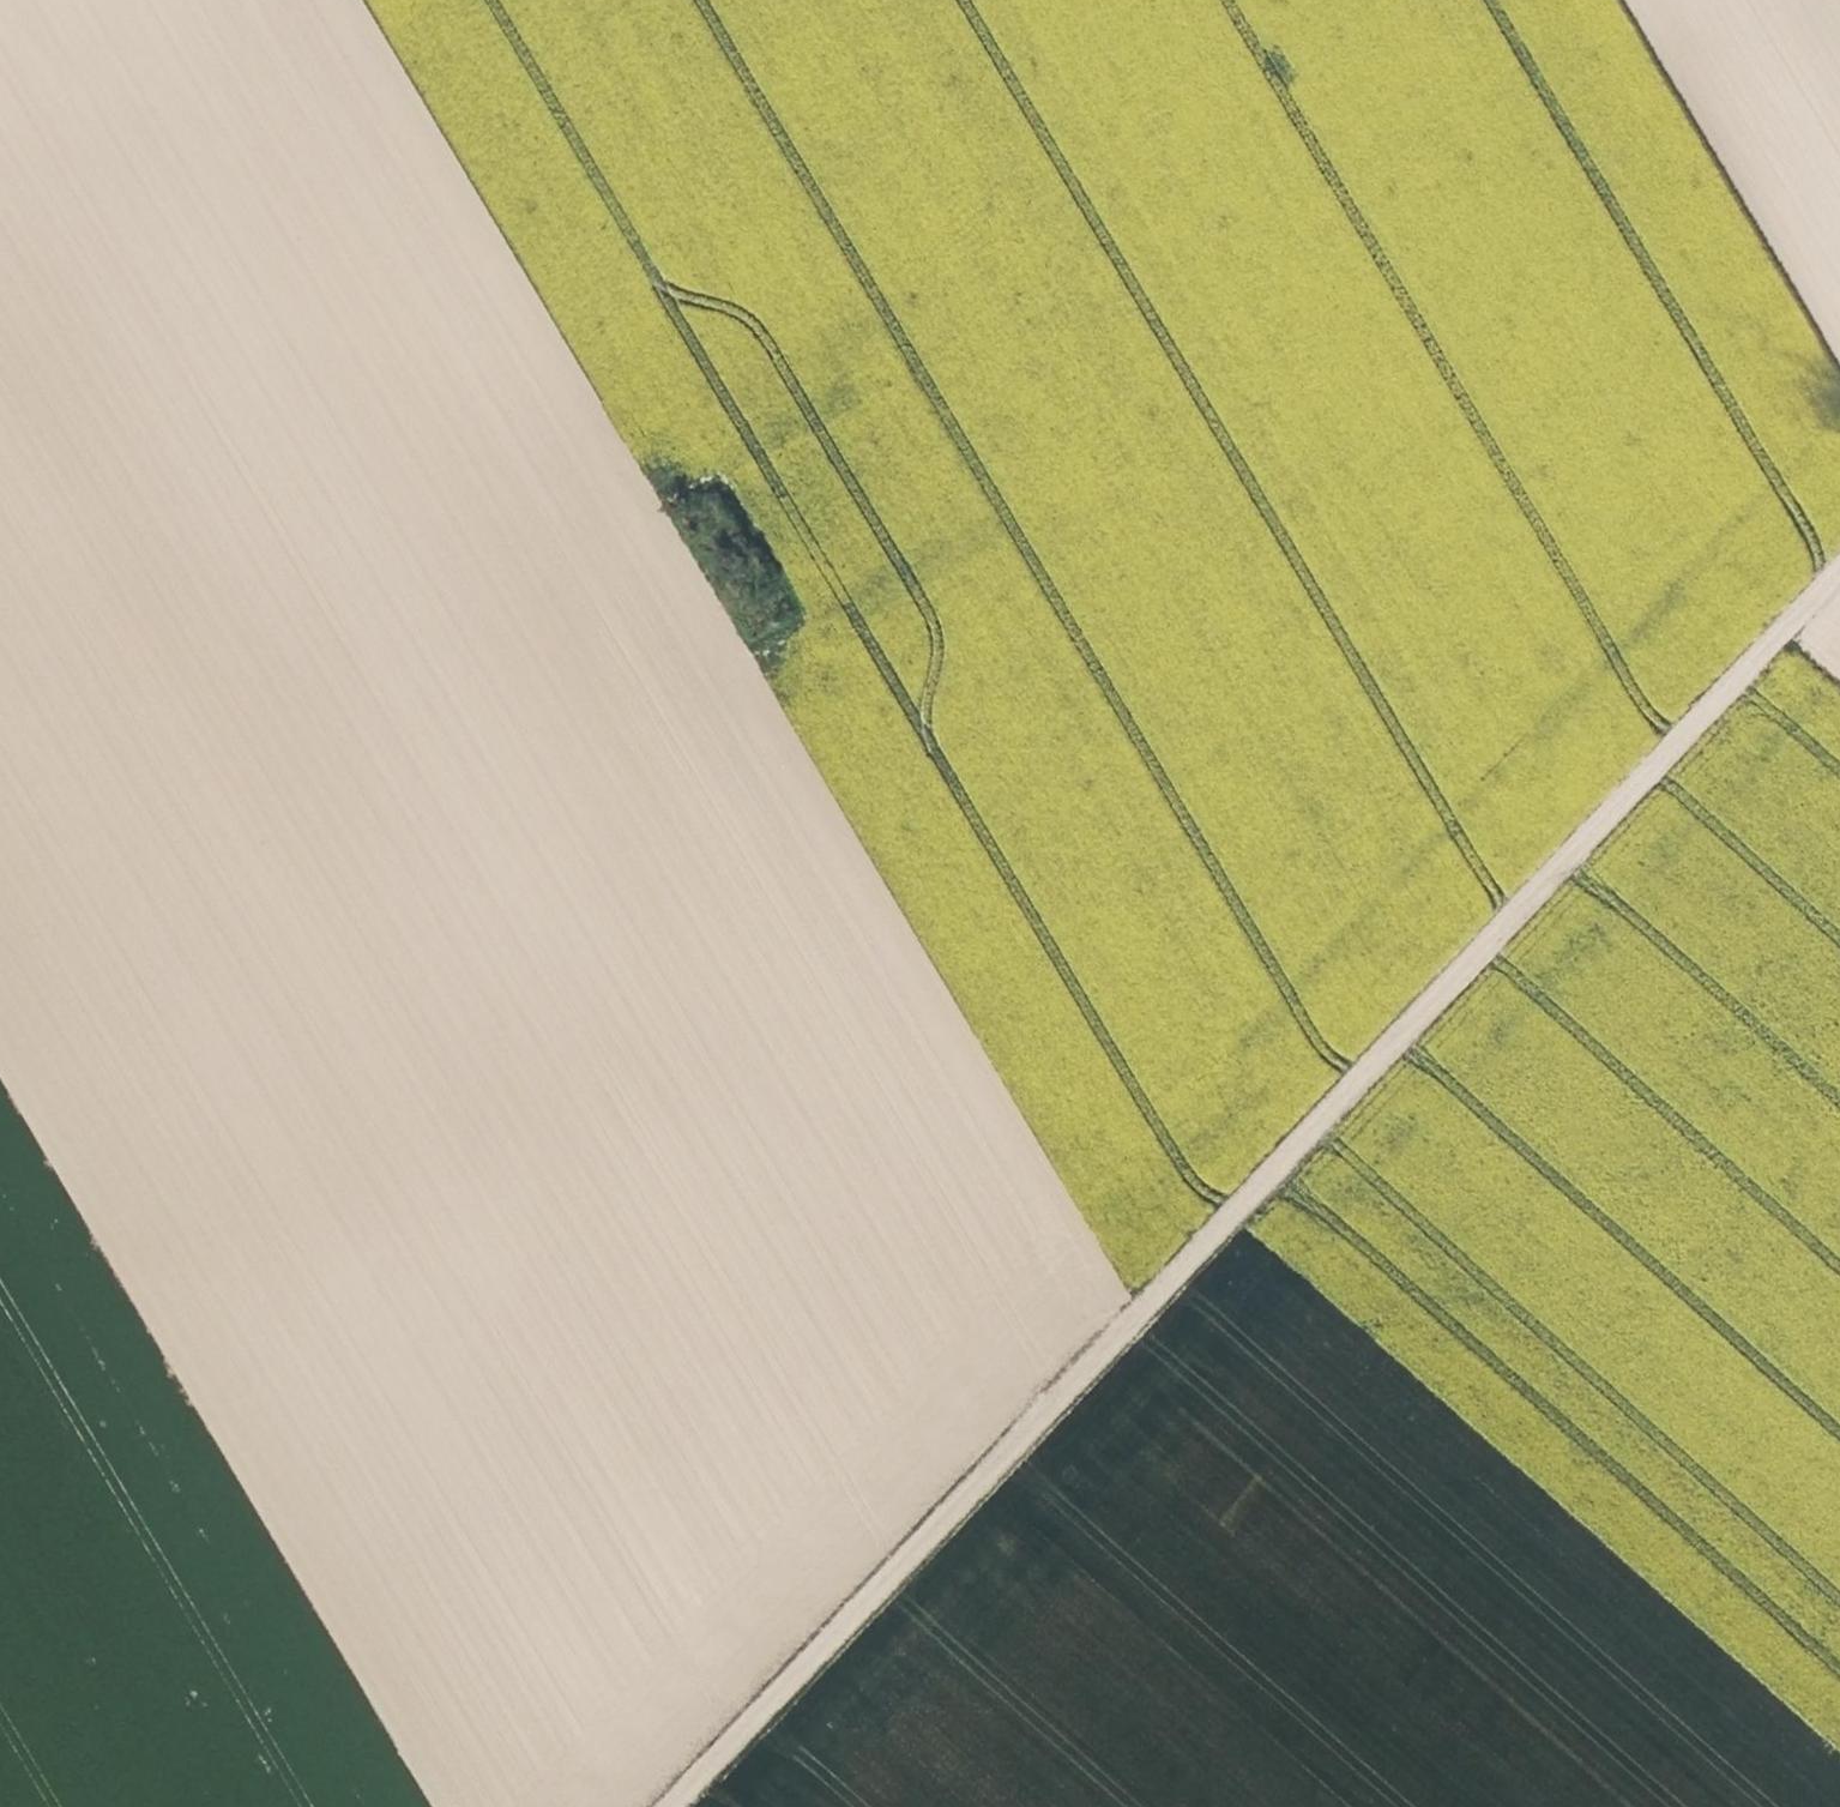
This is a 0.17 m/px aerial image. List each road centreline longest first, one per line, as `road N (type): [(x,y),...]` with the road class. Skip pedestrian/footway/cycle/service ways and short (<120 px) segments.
road 1 (track): [(1839,583),(677,1806)]

